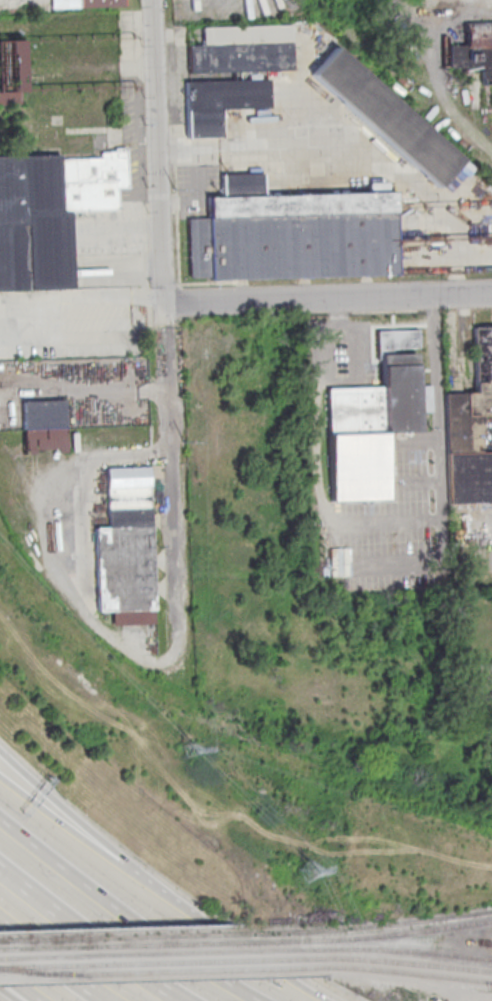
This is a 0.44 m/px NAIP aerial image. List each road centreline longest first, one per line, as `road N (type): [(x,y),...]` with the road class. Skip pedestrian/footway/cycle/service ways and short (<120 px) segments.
road 1 (residential): [(178,669),(153,0)]
road 2 (motorway): [(280,1000),(0,804)]
road 3 (residential): [(491,293),(162,304)]
road 4 (motorway): [(195,912),(0,745)]
road 5 (motorway): [(201,1000),(0,858)]
road 6 (motorway): [(195,912),(0,774)]
road 7 (motorway): [(344,1000),(195,912)]
road 8 (motorway): [(0,908),(126,1000)]

